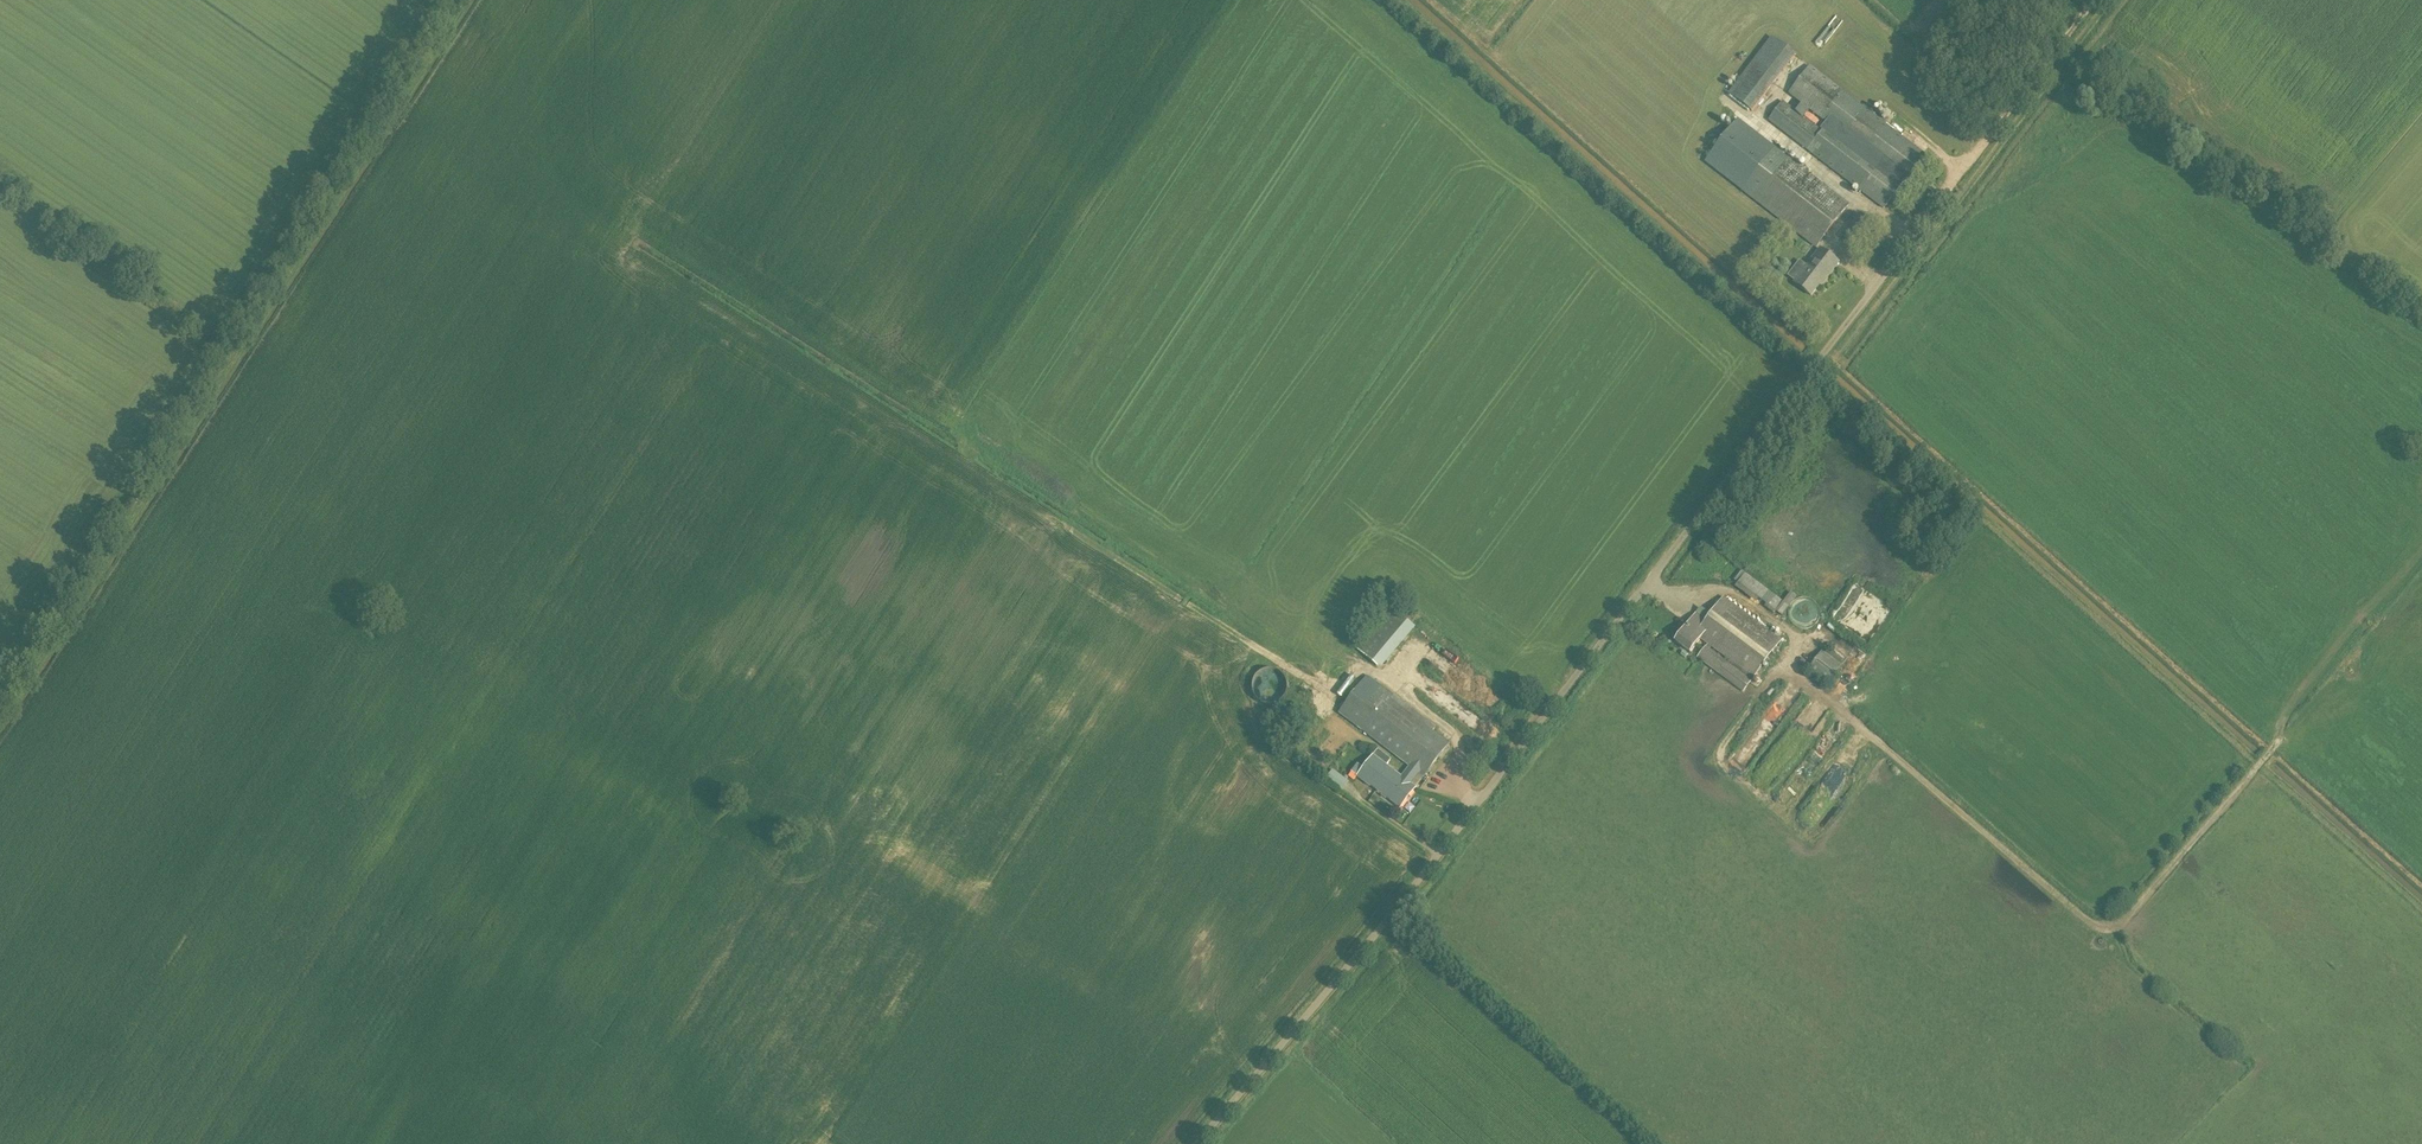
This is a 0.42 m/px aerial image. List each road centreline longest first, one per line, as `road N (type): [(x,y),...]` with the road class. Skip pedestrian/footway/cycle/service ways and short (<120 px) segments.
road 1 (unclassified): [(1192,1143),(1384,916),(1947,195)]
road 2 (track): [(1947,195),(2097,0)]

